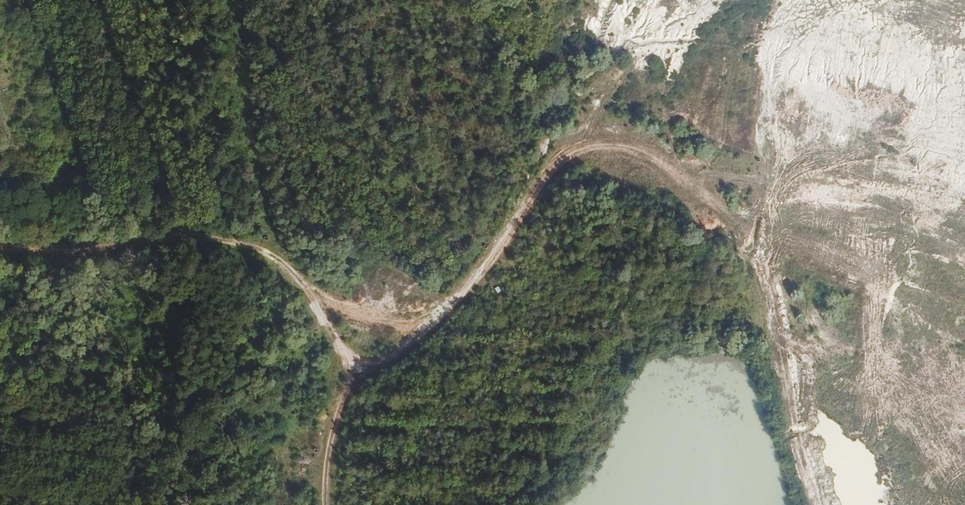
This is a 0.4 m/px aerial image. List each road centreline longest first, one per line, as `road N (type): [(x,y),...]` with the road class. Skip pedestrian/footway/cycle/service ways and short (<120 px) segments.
road 1 (track): [(0,246),(51,252),(181,234),(233,237),(281,263),(343,354),(325,461),(326,504)]

